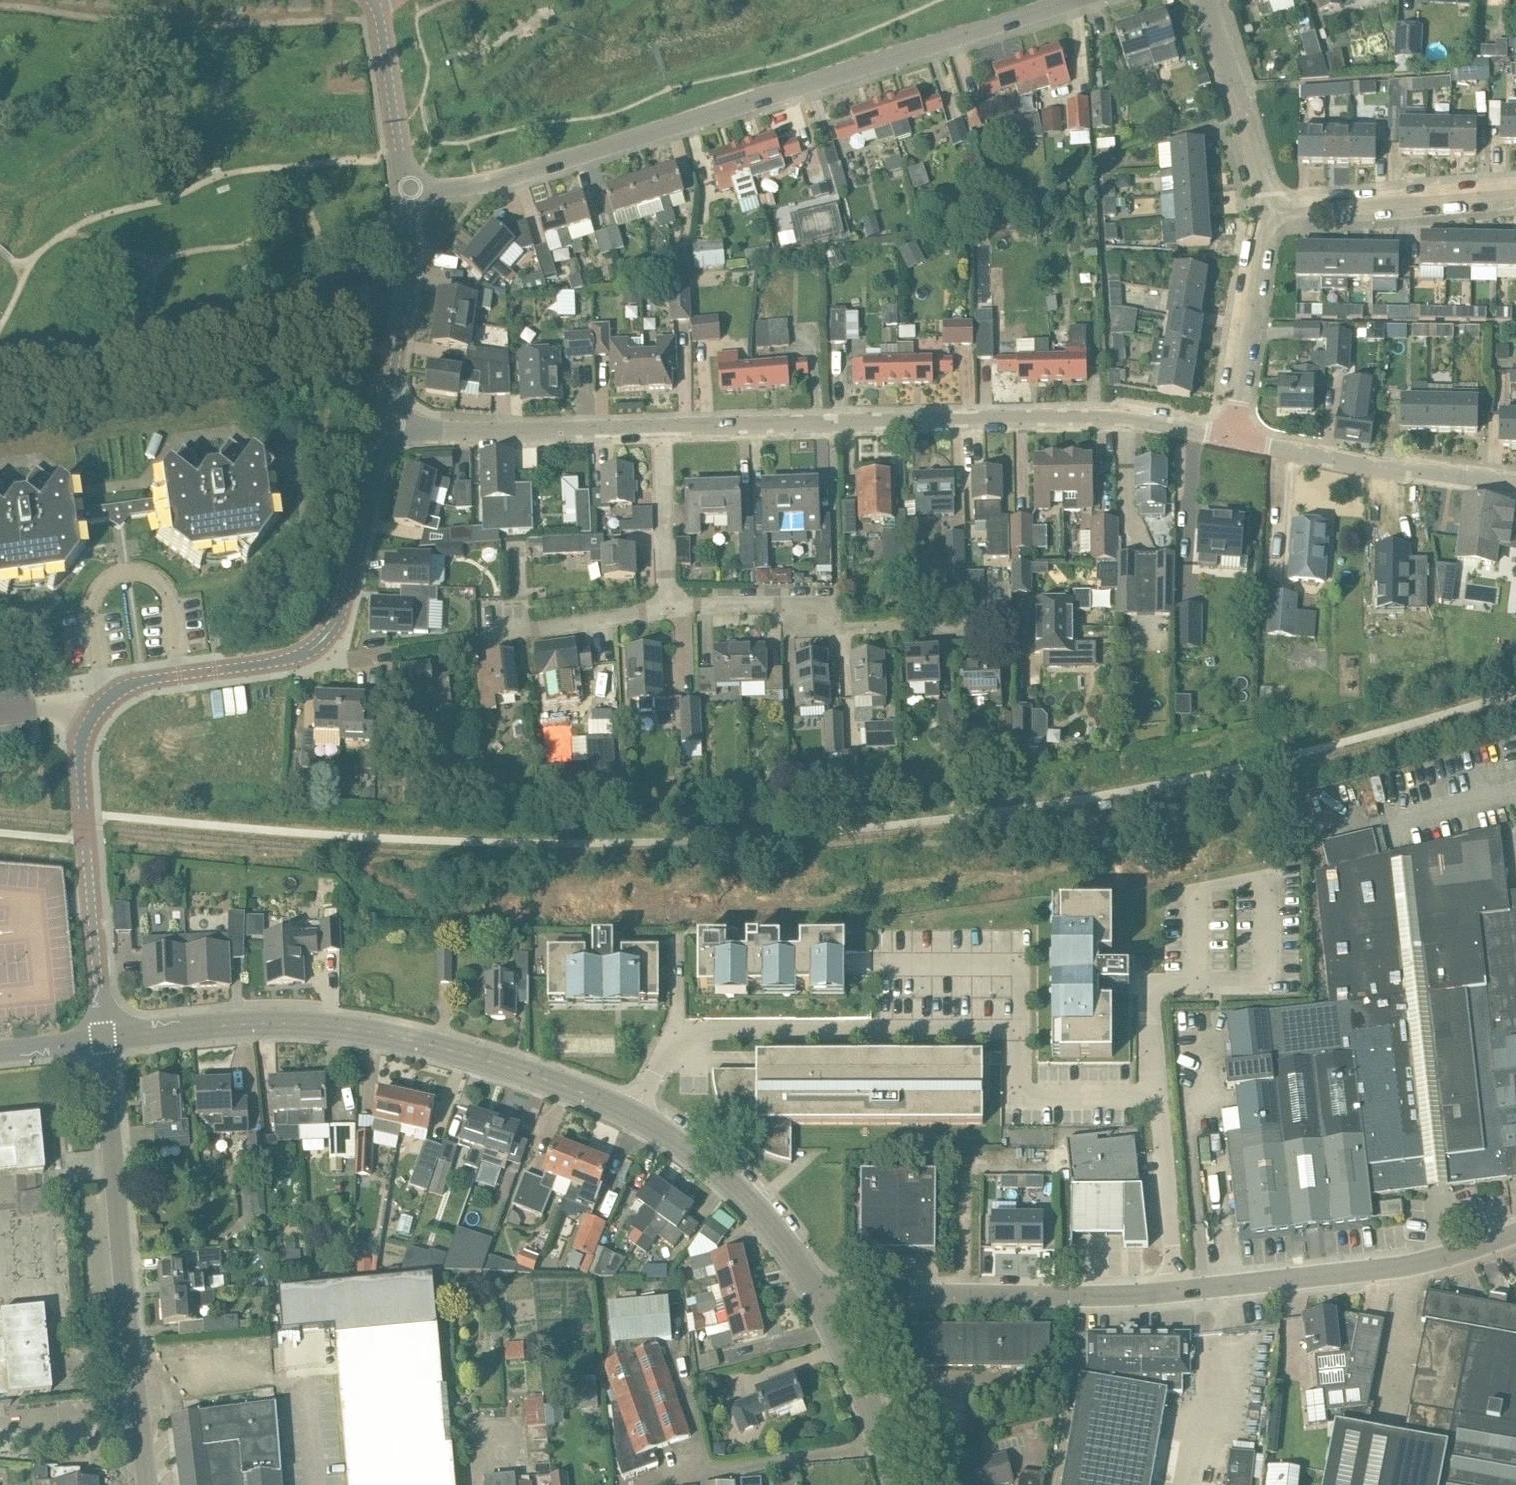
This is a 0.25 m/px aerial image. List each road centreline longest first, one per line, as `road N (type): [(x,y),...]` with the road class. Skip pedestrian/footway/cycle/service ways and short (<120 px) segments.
road 1 (residential): [(406,189),(493,182),(1069,0)]
road 2 (unclassified): [(1157,1096),(1019,1095),(1019,1028),(695,1033),(654,1074)]
road 3 (residential): [(1234,438),(1112,415),(666,428)]
road 4 (residential): [(632,1113),(422,1042),(346,1029),(235,1025),(105,1038)]
road 5 (residential): [(105,699),(134,683),(274,662),(323,641),(344,606),(383,429)]
road 6 (residential): [(105,1038),(151,1484)]
road 7 (unclassified): [(816,1304),(1179,1296)]
road 8 (residential): [(1010,627),(829,629),(820,606),(668,605)]
road 9 (residential): [(105,1038),(82,754),(86,725),(105,699)]
road 10 (unclassified): [(1179,1296),(1409,1267),(1515,1234)]
road 11 (residential): [(1515,487),(1234,438)]
road 12 (residential): [(666,428),(383,429)]
road 13 (residential): [(816,1304),(777,1235),(735,1189),(632,1113)]
road 14 (residential): [(1266,209),(1515,189)]
road 15 (residential): [(383,429),(408,257),(406,189)]
road 16 (residential): [(1234,438),(1266,209)]
road 17 (residential): [(1266,209),(1208,0)]
road 18 (unclassified): [(1179,1296),(1157,1096)]
road 19 (residential): [(892,1484),(844,1353),(816,1304)]
road 20 (residential): [(406,189),(373,0)]
road 21 (residential): [(668,605),(483,639)]
road 22 (residential): [(668,605),(666,428)]
road 23 (unclassified): [(1157,1096),(1148,984),(1197,985)]

